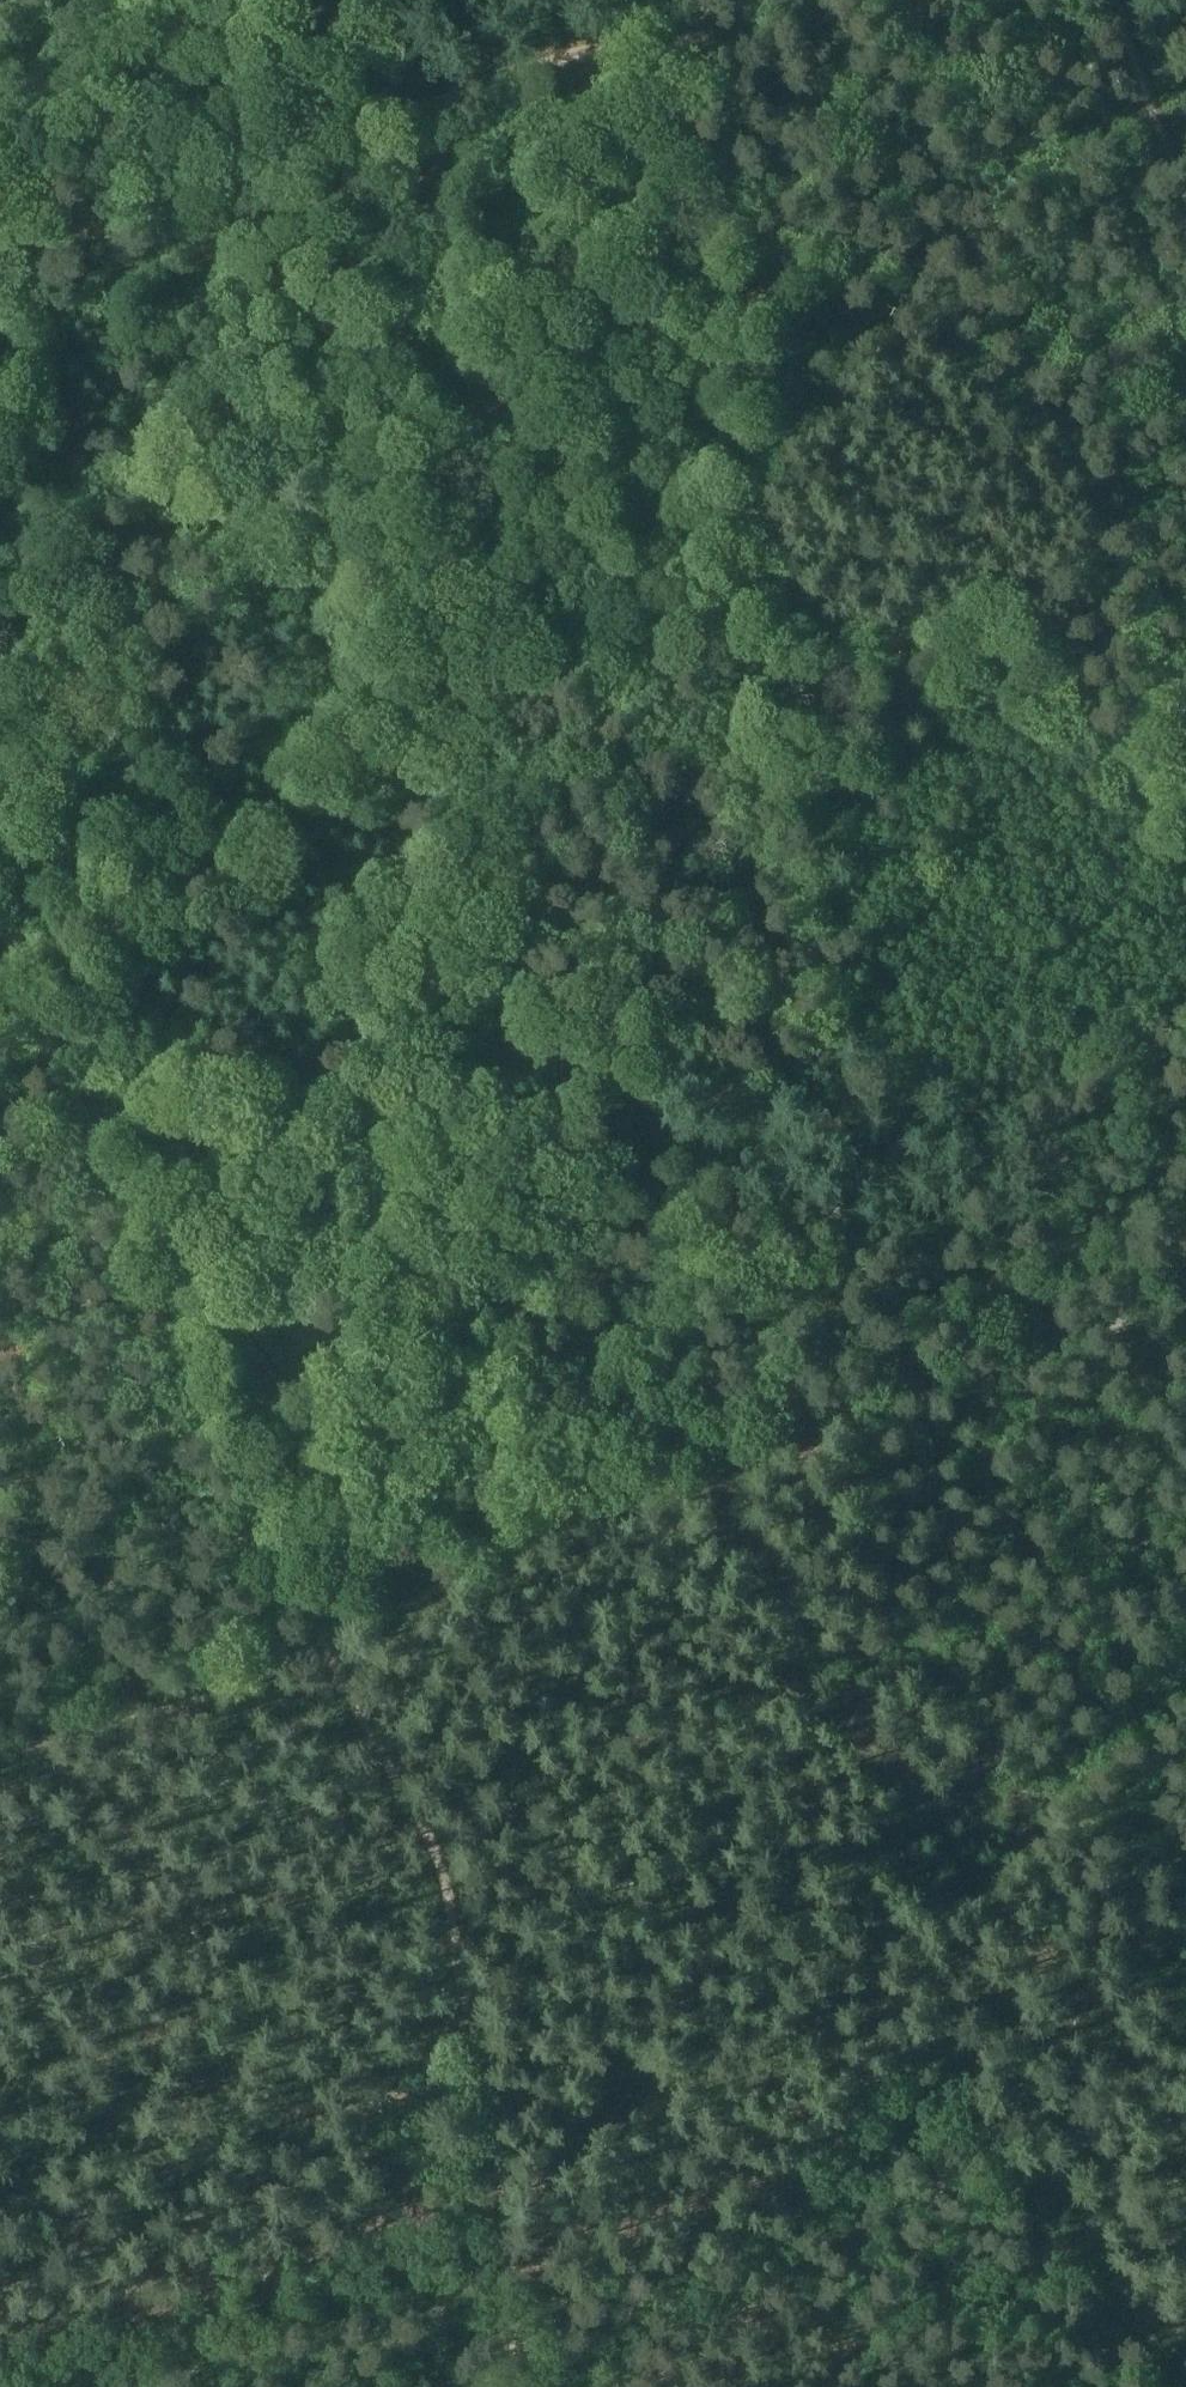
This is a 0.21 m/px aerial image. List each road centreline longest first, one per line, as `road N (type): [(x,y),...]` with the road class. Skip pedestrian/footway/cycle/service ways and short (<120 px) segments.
road 1 (track): [(0,920),(84,1139),(128,1283),(230,1491),(334,1650),(417,1813),(453,1957),(513,2386)]
road 2 (track): [(0,255),(340,147),(746,0)]

